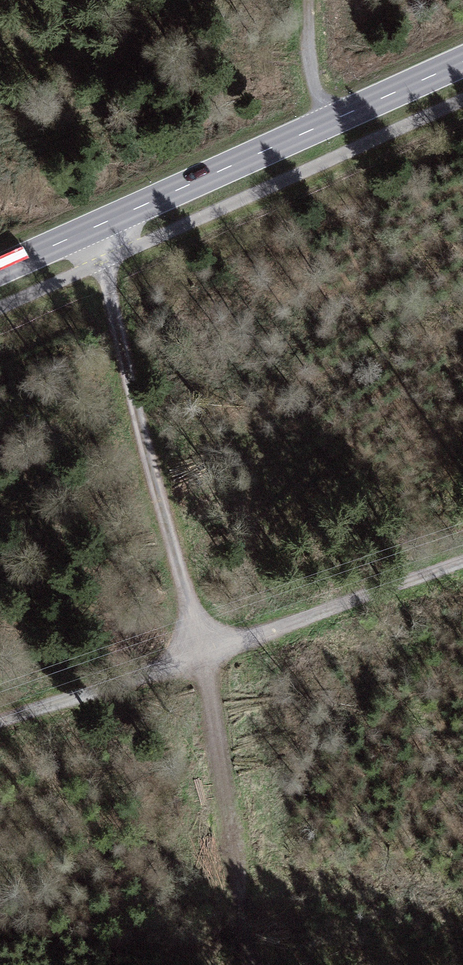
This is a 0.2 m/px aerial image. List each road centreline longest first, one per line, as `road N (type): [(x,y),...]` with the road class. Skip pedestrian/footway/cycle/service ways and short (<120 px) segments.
road 1 (track): [(249,964),(202,657),(94,226)]
road 2 (primary): [(0,269),(462,56)]
road 3 (track): [(0,725),(462,564)]

